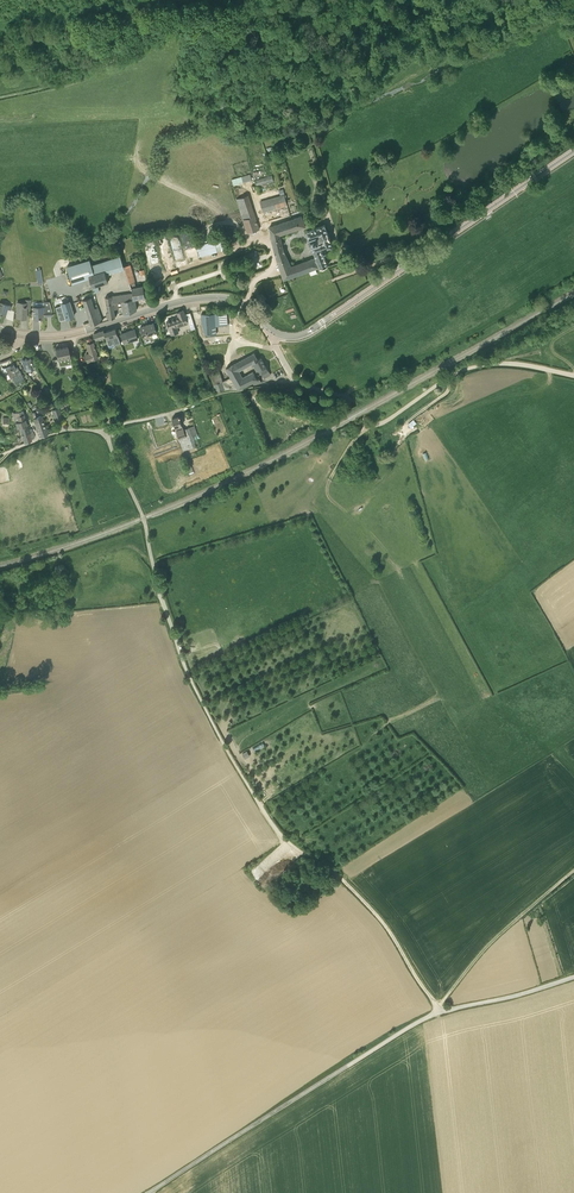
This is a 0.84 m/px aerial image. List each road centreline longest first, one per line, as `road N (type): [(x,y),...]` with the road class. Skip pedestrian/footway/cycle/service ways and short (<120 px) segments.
road 1 (track): [(440,1012),(372,910),(274,827),(226,748),(186,667),(145,522),(108,431)]
road 2 (unclassified): [(148,1192),(425,1018),(573,977)]
road 3 (tertiary): [(274,333),(308,332),(573,151)]
road 4 (unclassified): [(354,406),(365,423),(381,424),(481,365),(573,376)]
road 5 (track): [(0,98),(79,77),(166,27),(204,39)]
road 6 (tertiary): [(274,333),(241,302),(213,297),(71,335)]
road 7 (track): [(339,90),(180,121),(138,142)]
road 8 (track): [(440,1012),(481,953),(573,870)]
road 9 (track): [(272,254),(266,238),(255,242),(141,169),(138,142)]
road 10 (track): [(367,424),(327,490),(398,570)]
road 11 (track): [(526,0),(371,78)]
road 12 (track): [(177,302),(179,286),(272,254),(246,305)]
road 13 (track): [(161,307),(167,275),(255,242)]

